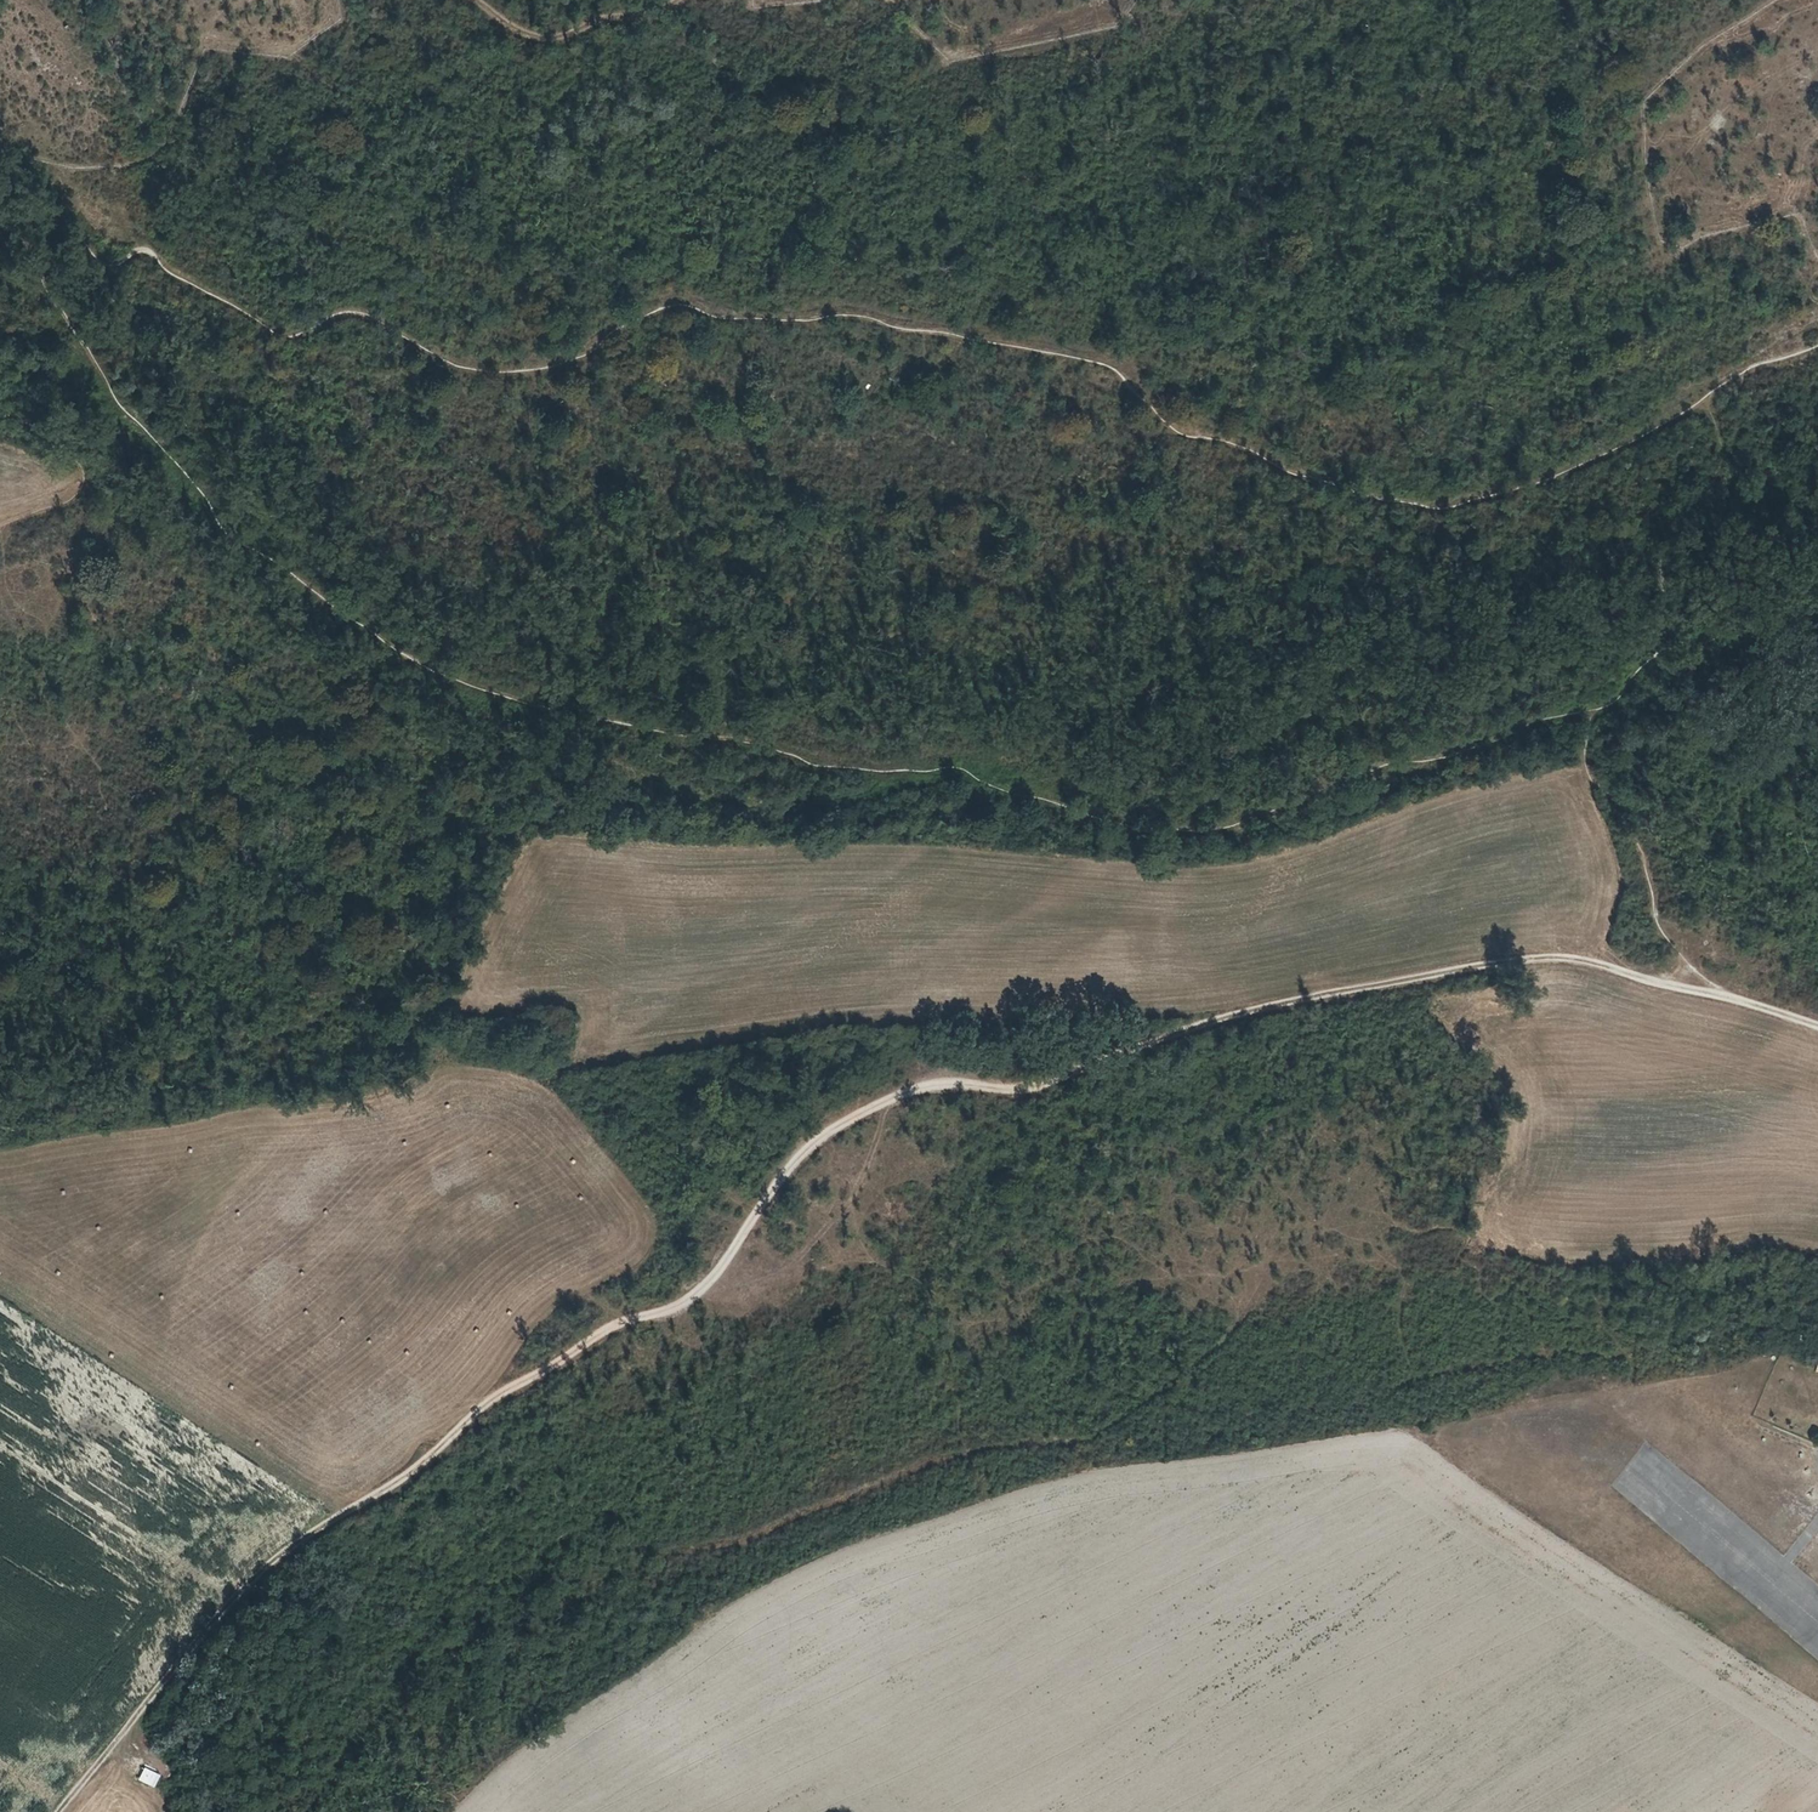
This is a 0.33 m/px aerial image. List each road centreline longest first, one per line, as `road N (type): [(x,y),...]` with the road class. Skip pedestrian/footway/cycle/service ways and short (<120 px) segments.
road 1 (track): [(1737,1000),(1599,964),(1515,960),(1240,1014),(1037,1086),(966,1079),(919,1085),(831,1127),(786,1170),(708,1285),(684,1303),(585,1342),(474,1411),(407,1472),(245,1584),(59,1811)]
road 2 (track): [(475,0),(512,28),(548,37),(600,19),(650,15),(677,0)]

